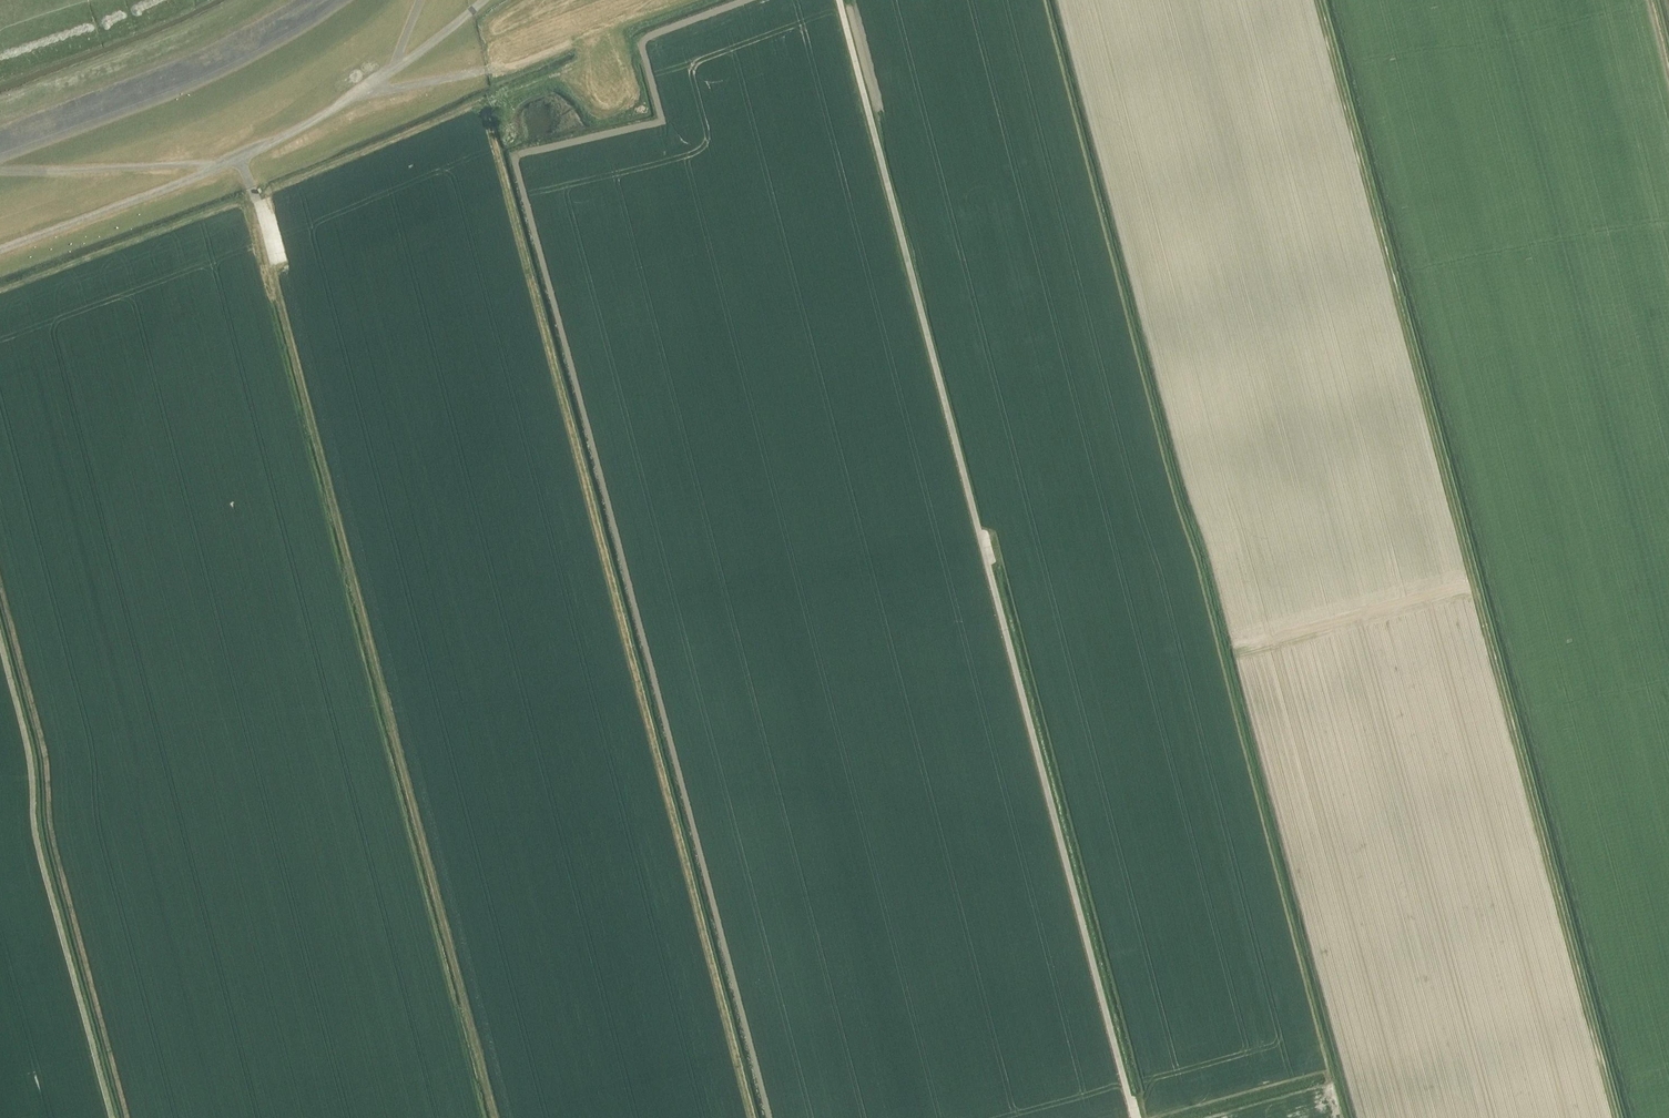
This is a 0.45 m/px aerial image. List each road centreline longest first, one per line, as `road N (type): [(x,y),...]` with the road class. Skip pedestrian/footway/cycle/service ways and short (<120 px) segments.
road 1 (track): [(498,1117),(275,269)]
road 2 (track): [(1616,1117),(1411,345)]

